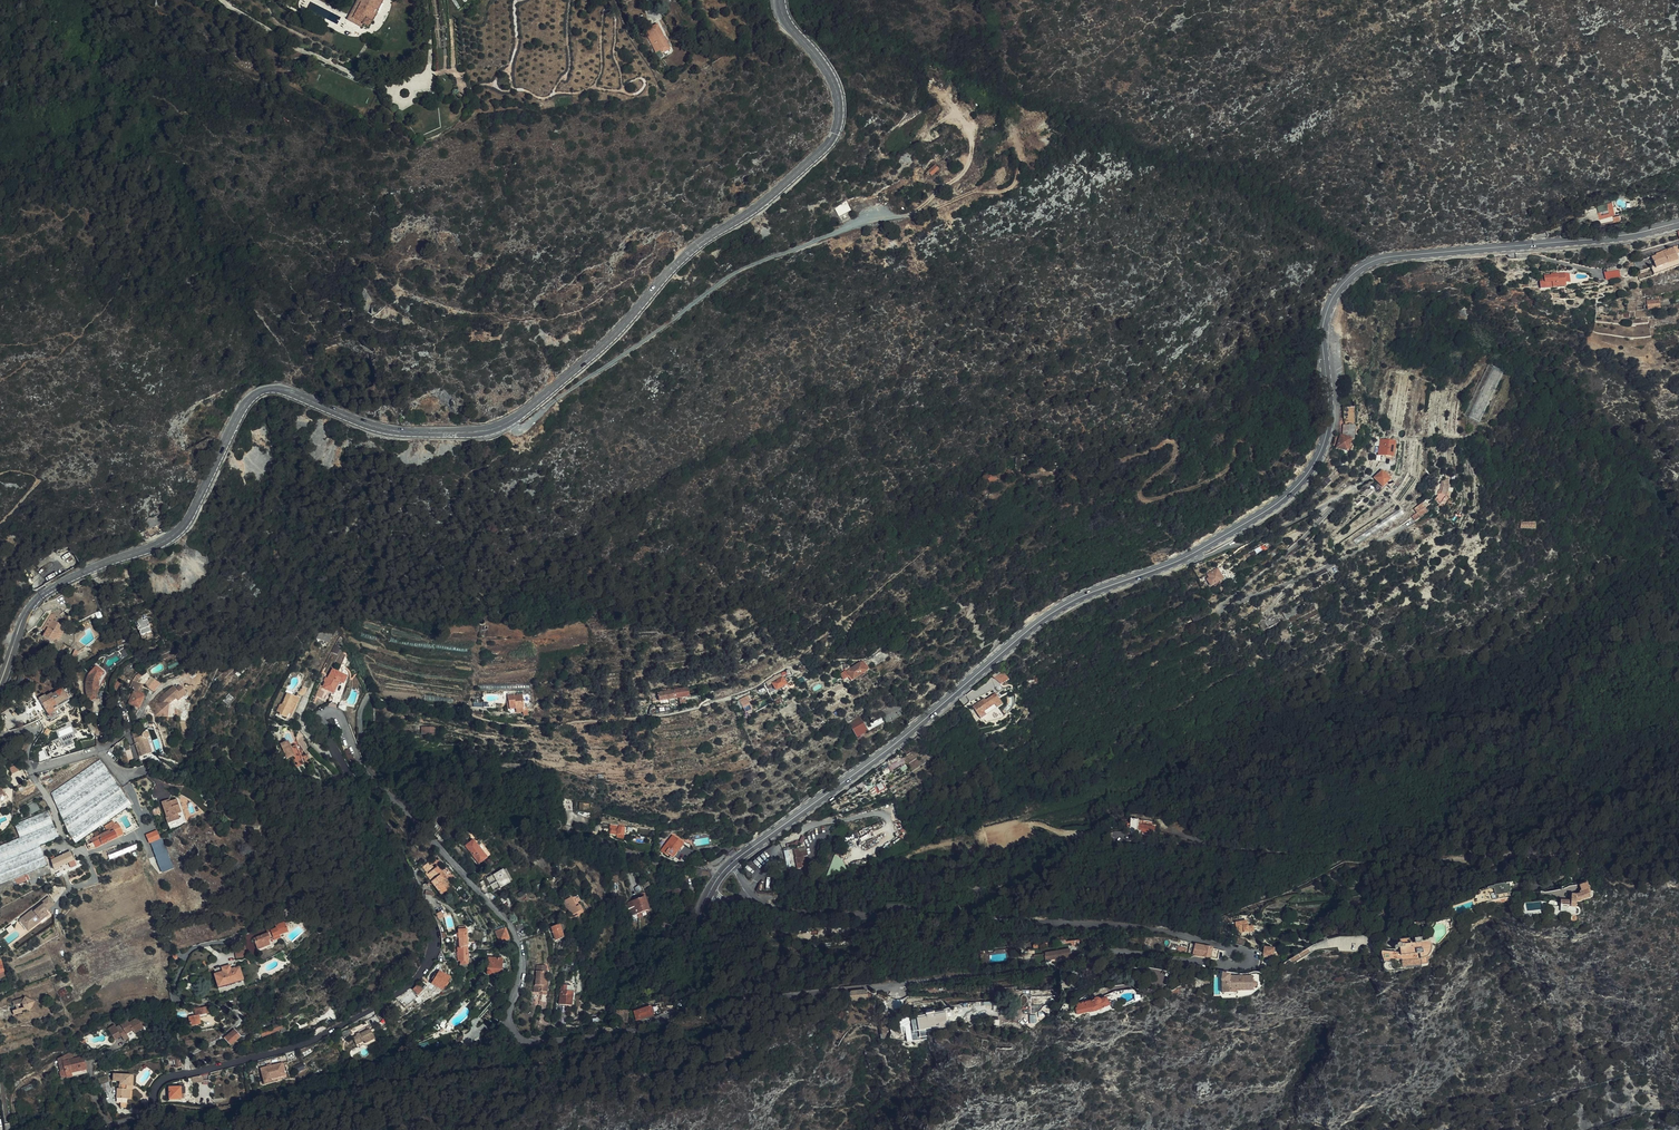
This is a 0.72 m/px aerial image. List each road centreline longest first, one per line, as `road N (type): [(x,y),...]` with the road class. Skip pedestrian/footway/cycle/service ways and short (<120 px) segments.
road 1 (tertiary): [(771,909),(1138,928),(1238,950),(1251,962),(1240,969),(1105,952),(1062,967),(677,1012),(610,1035),(521,1039),(509,1016),(522,974),(509,924),(367,775),(342,719),(328,713),(329,737),(430,922),(431,957),(403,989),(326,1033),(159,1083),(161,1111),(220,1129)]
road 2 (secondary): [(0,684),(36,599),(181,530),(250,398),(283,390),(395,432),(481,431),(509,422),(607,342),(686,254),(759,205),(834,136),(834,85),(785,20),(779,0)]
road 3 (primary): [(733,861),(897,742),(1046,616),(1178,561),(1296,486),(1326,436),(1326,316),(1340,288),(1365,265),(1678,223)]
road 4 (track): [(371,693),(531,726),(671,714),(758,686),(784,668),(802,673),(869,659)]
road 5 (primary): [(632,1129),(708,894)]
road 6 (track): [(427,75),(456,73),(473,85),(541,100),(622,91)]
road 7 (track): [(902,217),(966,170),(973,140),(965,122)]

